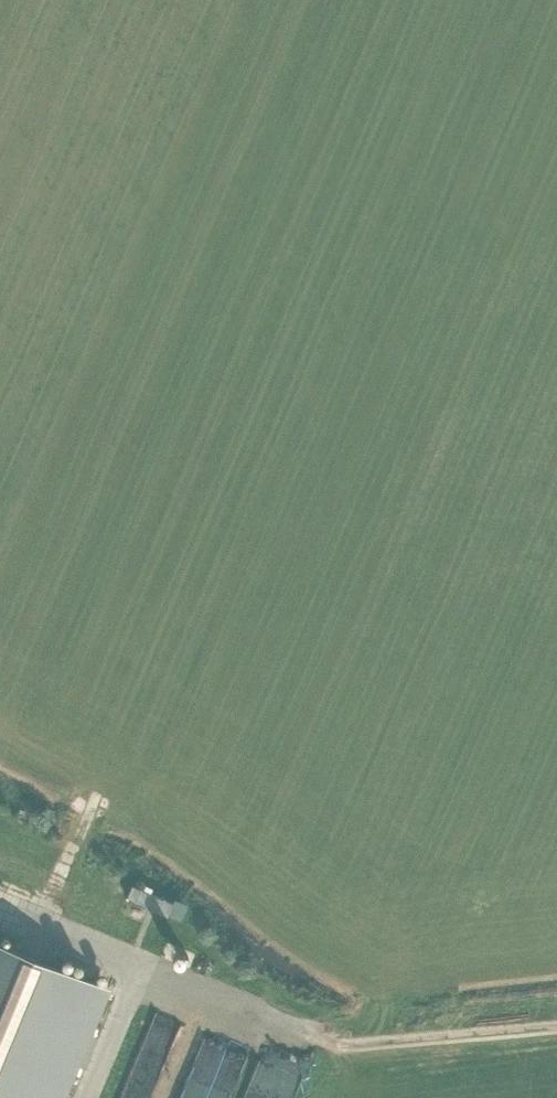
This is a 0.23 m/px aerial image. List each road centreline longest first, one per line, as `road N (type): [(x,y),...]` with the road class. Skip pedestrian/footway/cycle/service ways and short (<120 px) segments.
road 1 (track): [(301,1039),(345,1048),(556,1029)]
road 2 (track): [(33,926),(96,797)]

